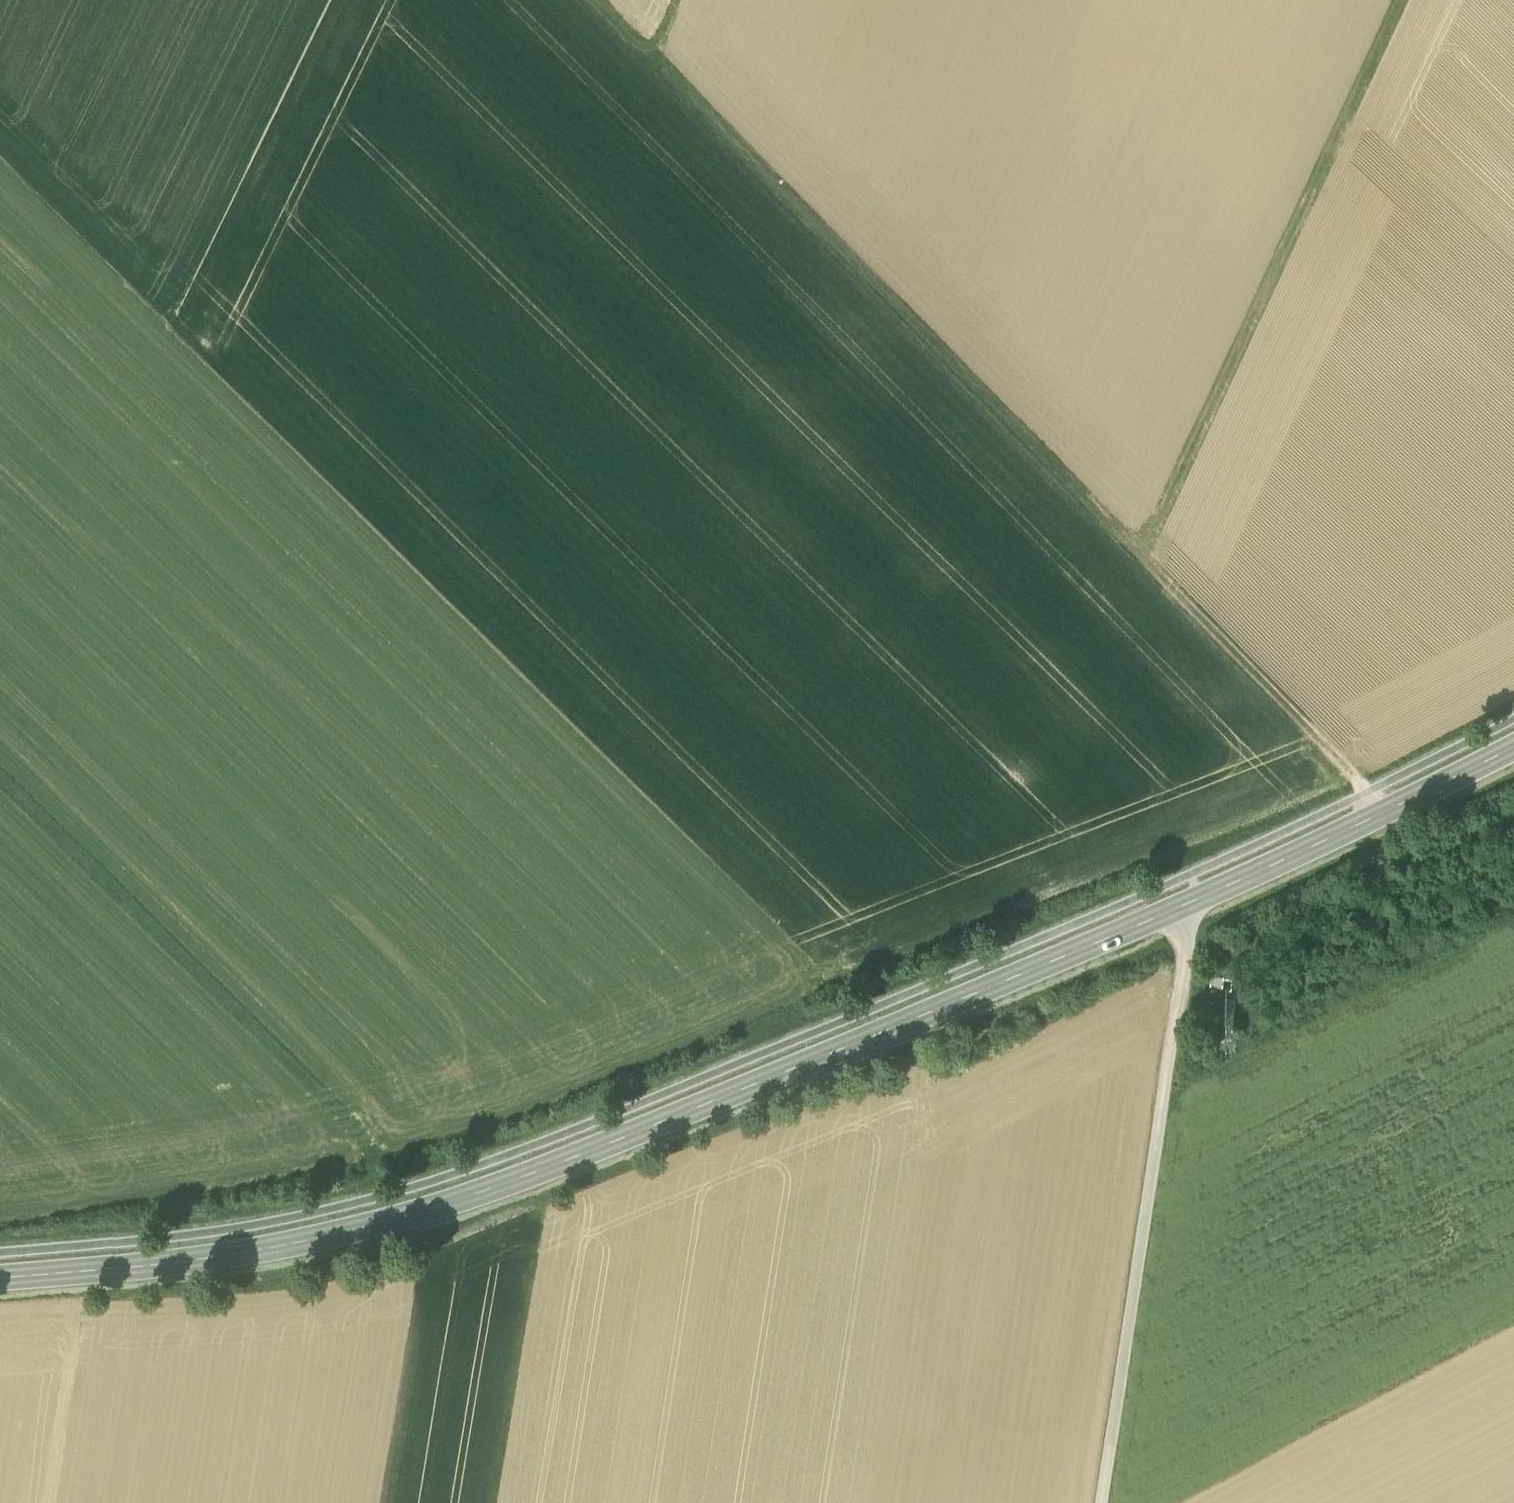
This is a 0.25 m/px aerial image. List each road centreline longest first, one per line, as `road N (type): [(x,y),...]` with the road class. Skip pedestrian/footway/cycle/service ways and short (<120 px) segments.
road 1 (secondary): [(0,1285),(255,1257),(478,1203),(952,1007),(1513,747)]
road 2 (track): [(583,0),(1349,775),(1373,816)]
road 3 (track): [(1401,0),(1142,566)]
road 4 (track): [(1175,908),(1186,935),(1182,974),(1101,1502)]

